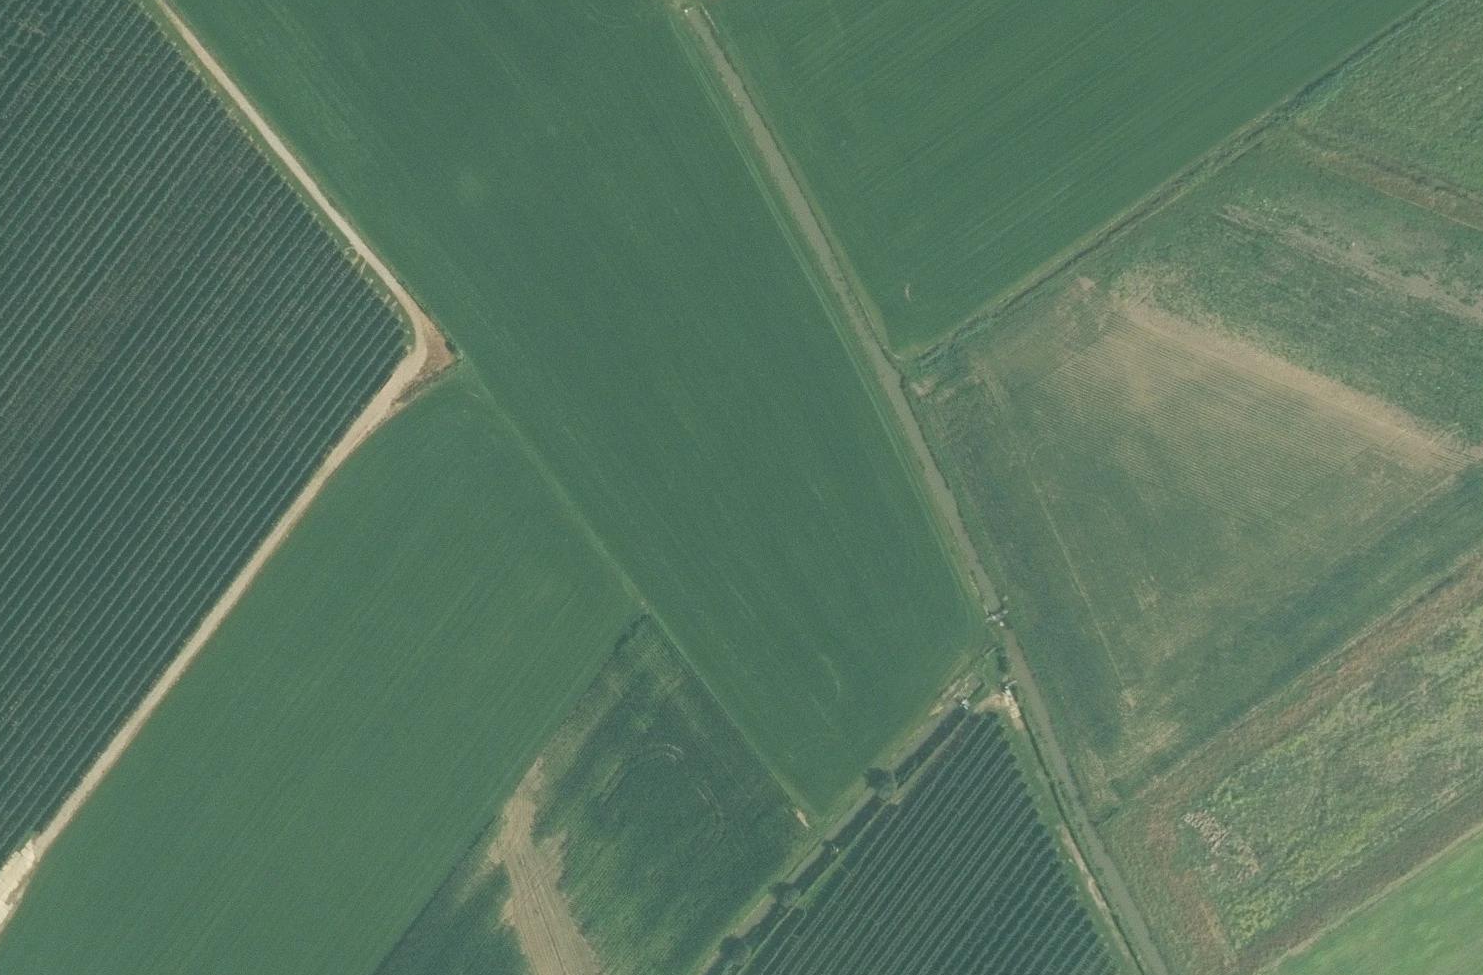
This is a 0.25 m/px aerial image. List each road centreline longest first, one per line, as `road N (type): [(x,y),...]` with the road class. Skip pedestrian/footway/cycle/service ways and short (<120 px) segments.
road 1 (track): [(151,0),(417,316),(424,335),(362,428),(0,898)]
road 2 (track): [(710,0),(924,394),(1016,604)]
road 3 (track): [(980,624),(1001,681),(875,819),(750,974)]
road 4 (track): [(1146,974),(1001,681)]

